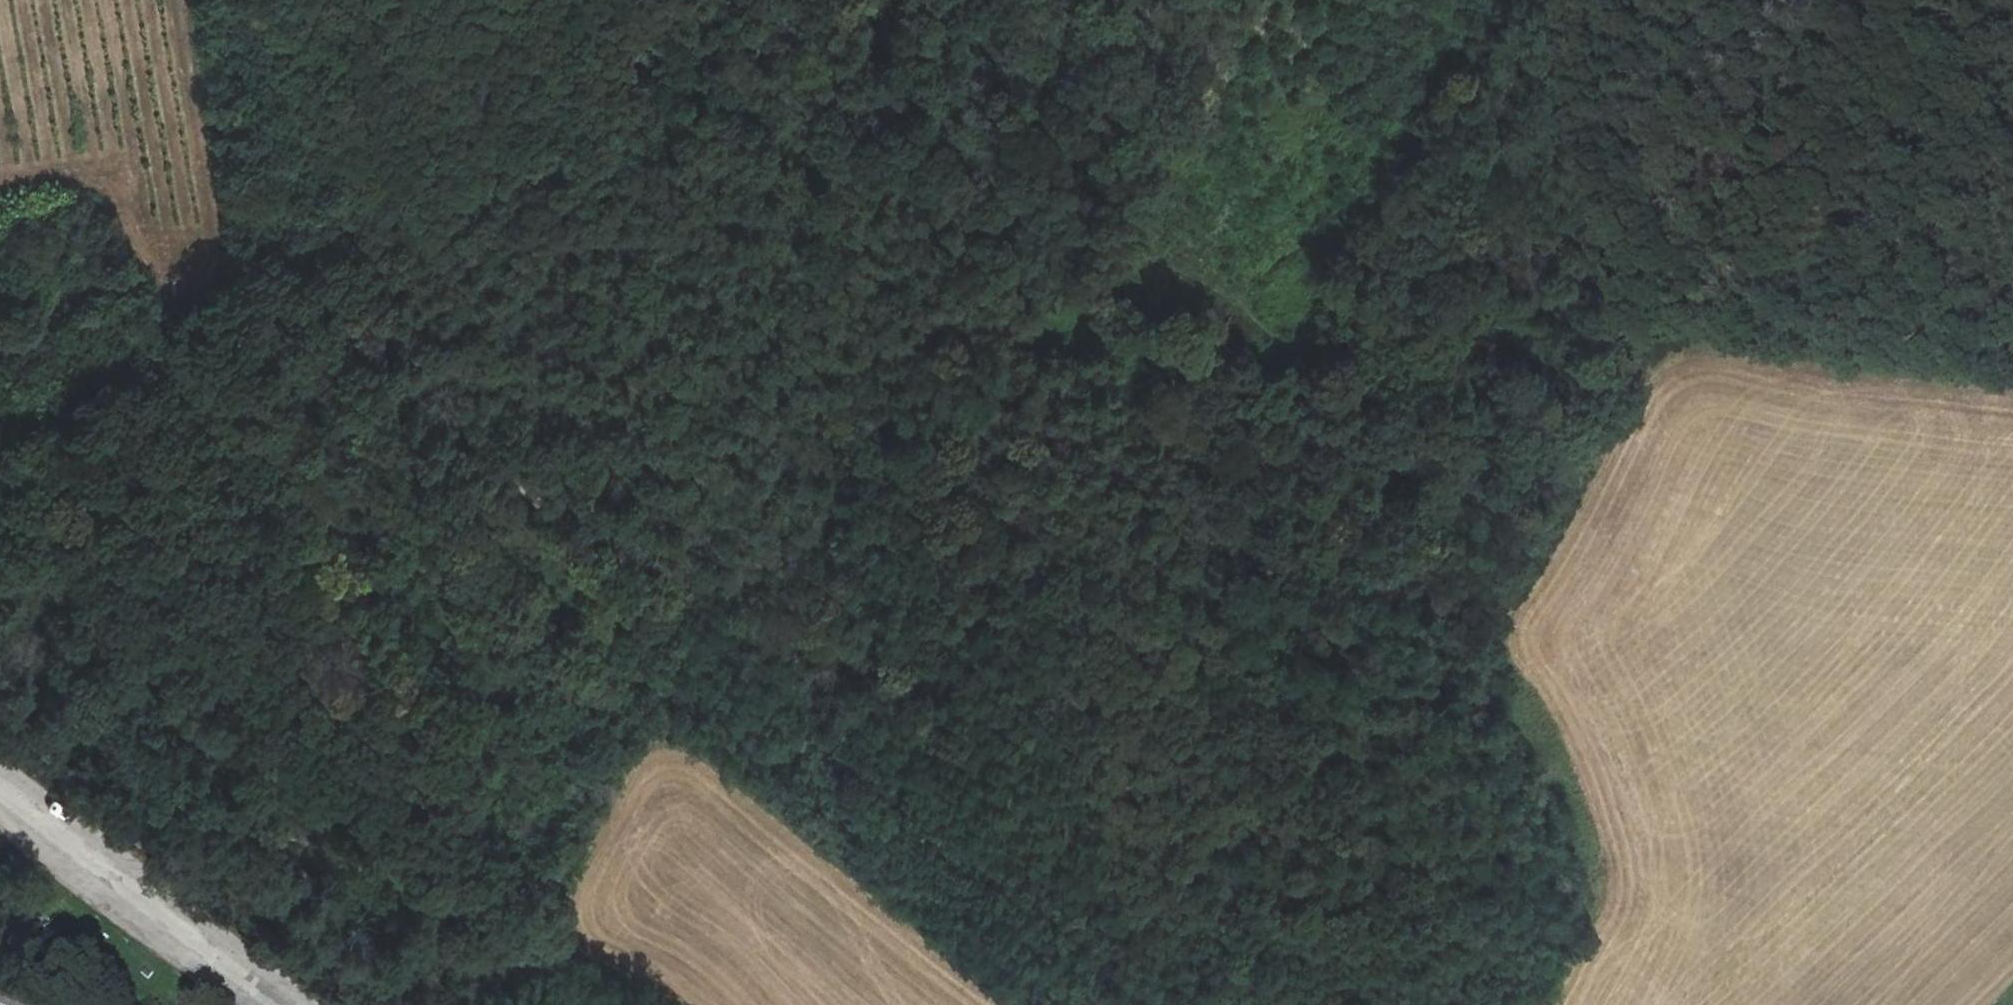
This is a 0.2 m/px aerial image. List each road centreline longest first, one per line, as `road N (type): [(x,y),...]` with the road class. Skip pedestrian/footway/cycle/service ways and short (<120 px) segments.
road 1 (unclassified): [(293,1004),(0,788)]

